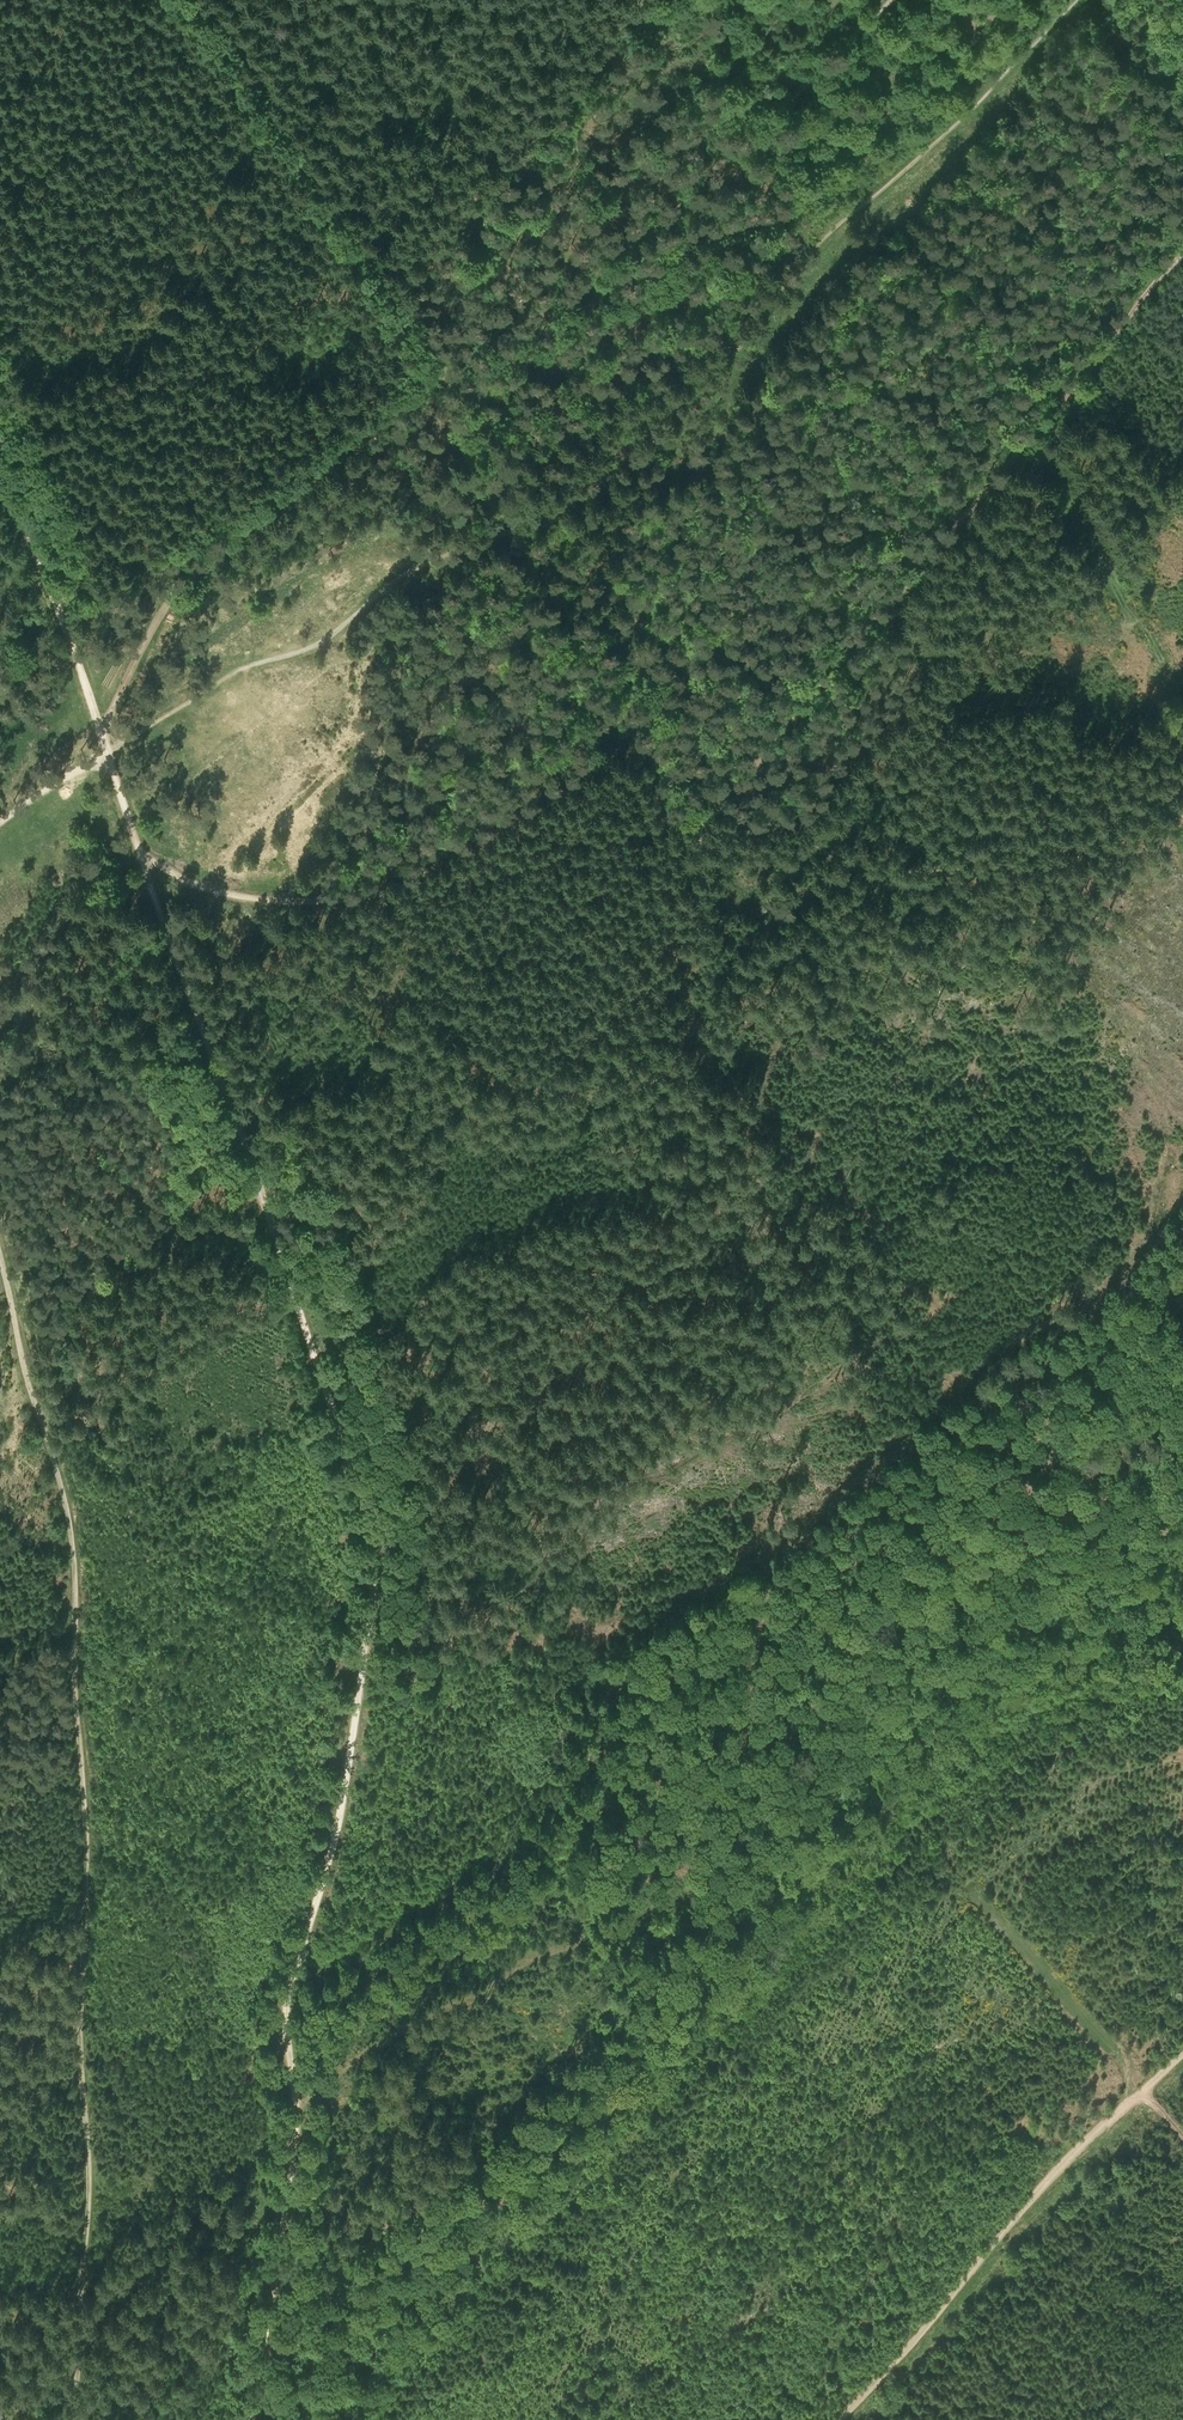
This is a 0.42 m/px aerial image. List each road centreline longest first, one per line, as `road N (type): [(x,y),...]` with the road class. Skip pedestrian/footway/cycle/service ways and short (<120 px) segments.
road 1 (track): [(253,2419),(300,2134),(285,1999),(339,1826),(370,1590),(361,1508),(304,1321),(145,860)]
road 2 (track): [(145,860),(195,886),(265,902),(355,899),(445,884),(701,807),(738,784),(1182,257)]
road 3 (track): [(1082,0),(977,112),(811,256),(657,452),(539,521),(407,573),(324,642),(237,670),(105,754)]
road 4 (track): [(0,1251),(74,1550),(88,1879),(79,2049),(91,2183),(78,2419)]
road 5 (track): [(194,0),(443,371),(291,480),(191,574),(100,737)]
road 6 (track): [(299,2101),(379,2043),(482,1992),(527,1956),(615,1930),(675,1891),(712,1854),(752,1778),(928,1576)]
road 7 (track): [(752,1778),(745,1712),(771,1547),(1090,1296),(1182,1200)]
road 8 (track): [(548,853),(784,842),(875,868),(954,871),(1030,855),(1134,797)]
road 9 (track): [(443,371),(594,283),(893,0)]
road 10 (track): [(1182,2061),(1054,2187),(845,2419)]
road 11 (track): [(392,294),(647,0)]
road 12 (track): [(1182,1178),(1152,1084),(1058,925),(1030,855)]
road 13 (track): [(105,754),(62,615),(0,464)]
road 14 (track): [(105,754),(0,823)]

